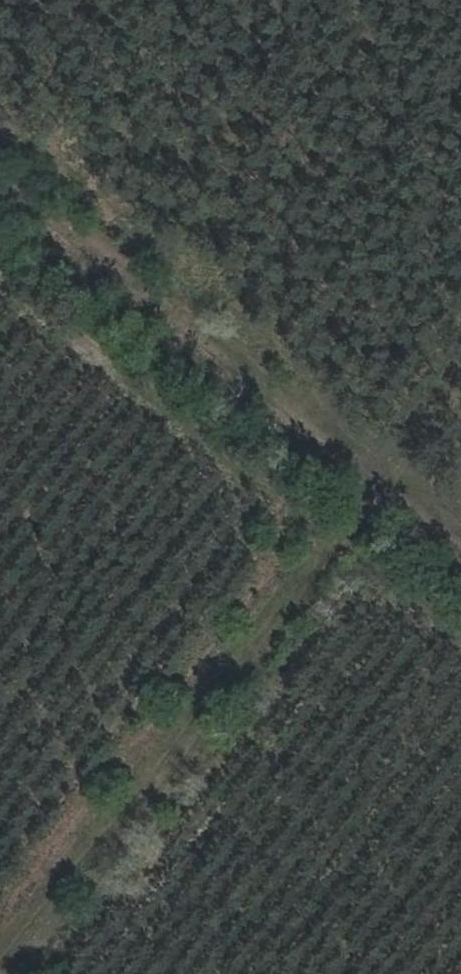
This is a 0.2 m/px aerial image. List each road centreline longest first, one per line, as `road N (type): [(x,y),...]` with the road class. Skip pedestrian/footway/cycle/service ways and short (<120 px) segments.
road 1 (track): [(460,390),(0,973)]
road 2 (track): [(460,540),(0,177)]

